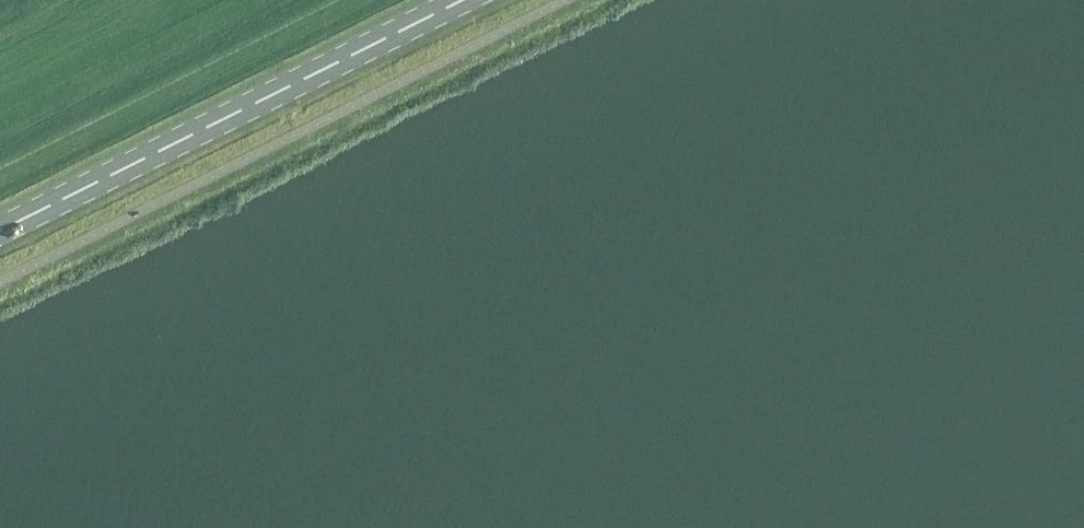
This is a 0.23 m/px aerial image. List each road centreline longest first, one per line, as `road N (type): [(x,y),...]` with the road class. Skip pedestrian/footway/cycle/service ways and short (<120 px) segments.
road 1 (primary): [(0,226),(458,0)]

